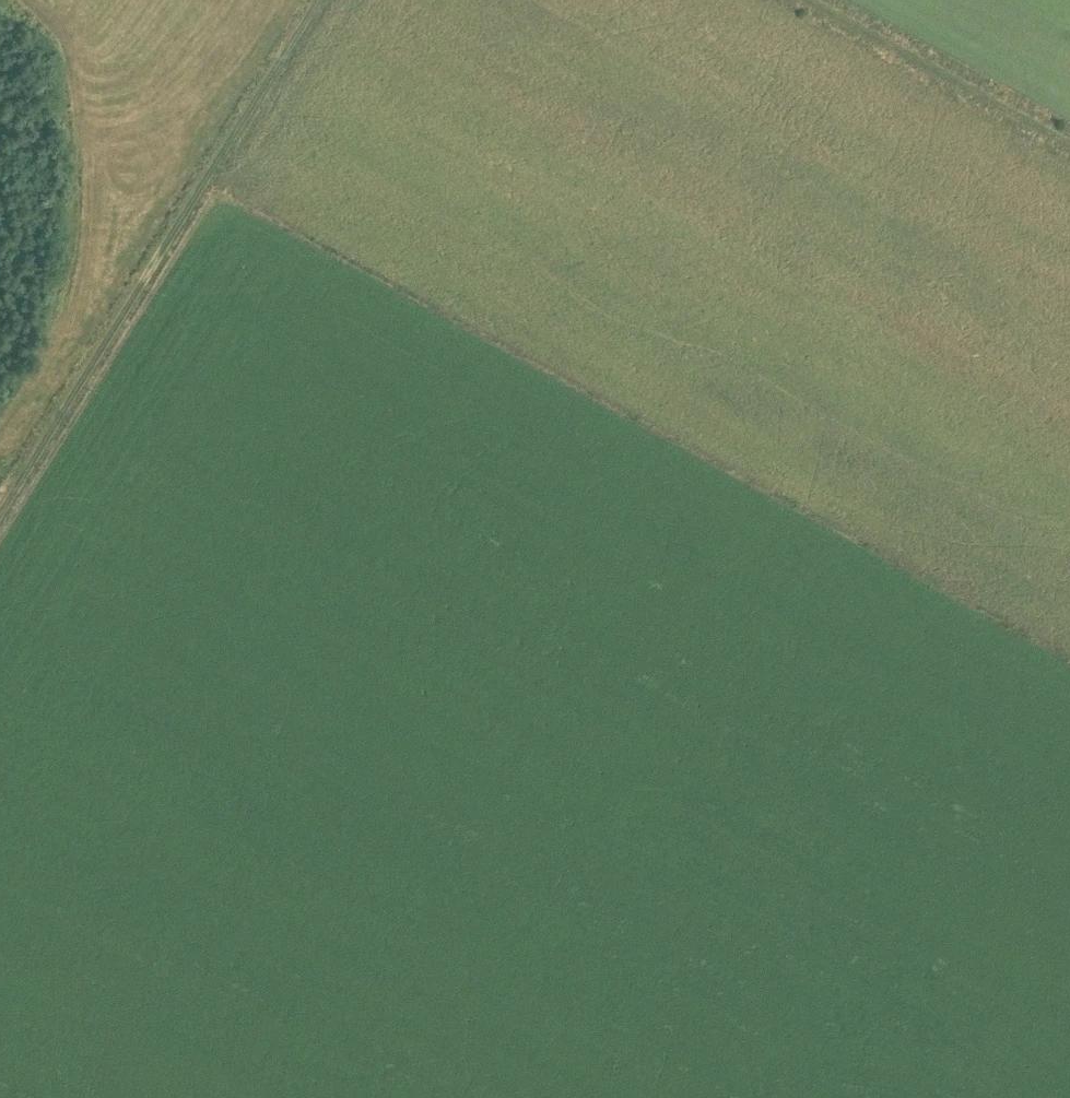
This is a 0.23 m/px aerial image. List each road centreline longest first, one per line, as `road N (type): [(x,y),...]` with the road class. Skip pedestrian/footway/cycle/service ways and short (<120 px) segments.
road 1 (track): [(0,515),(320,0)]

